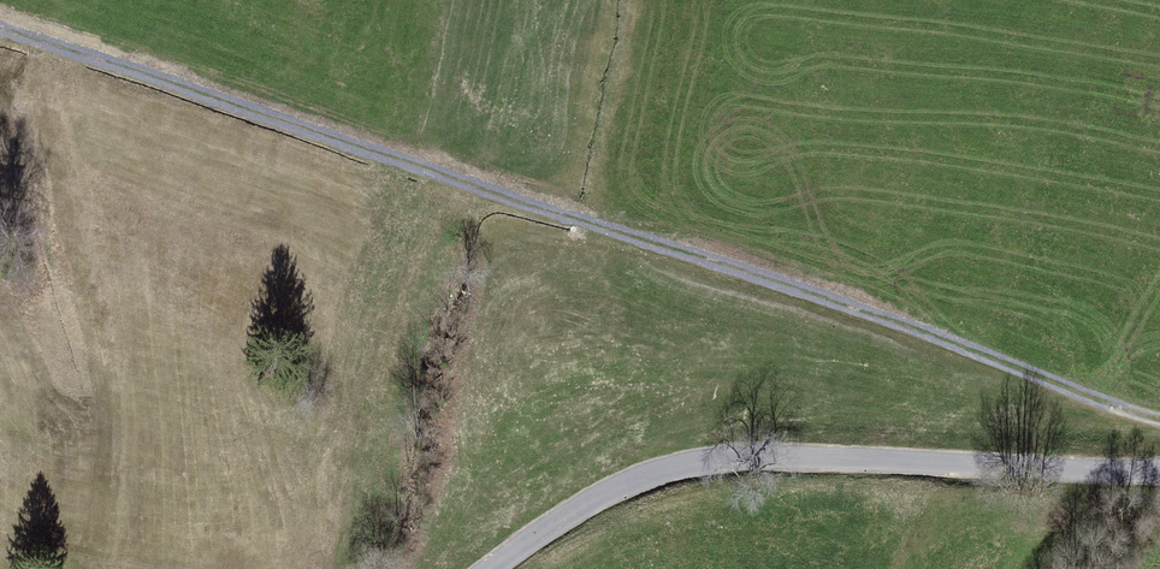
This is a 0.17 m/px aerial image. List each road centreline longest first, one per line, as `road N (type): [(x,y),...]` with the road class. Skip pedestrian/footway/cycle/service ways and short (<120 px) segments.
road 1 (track): [(0,28),(1159,414)]
road 2 (unclassified): [(492,568),(601,497),(741,456),(1159,469)]

